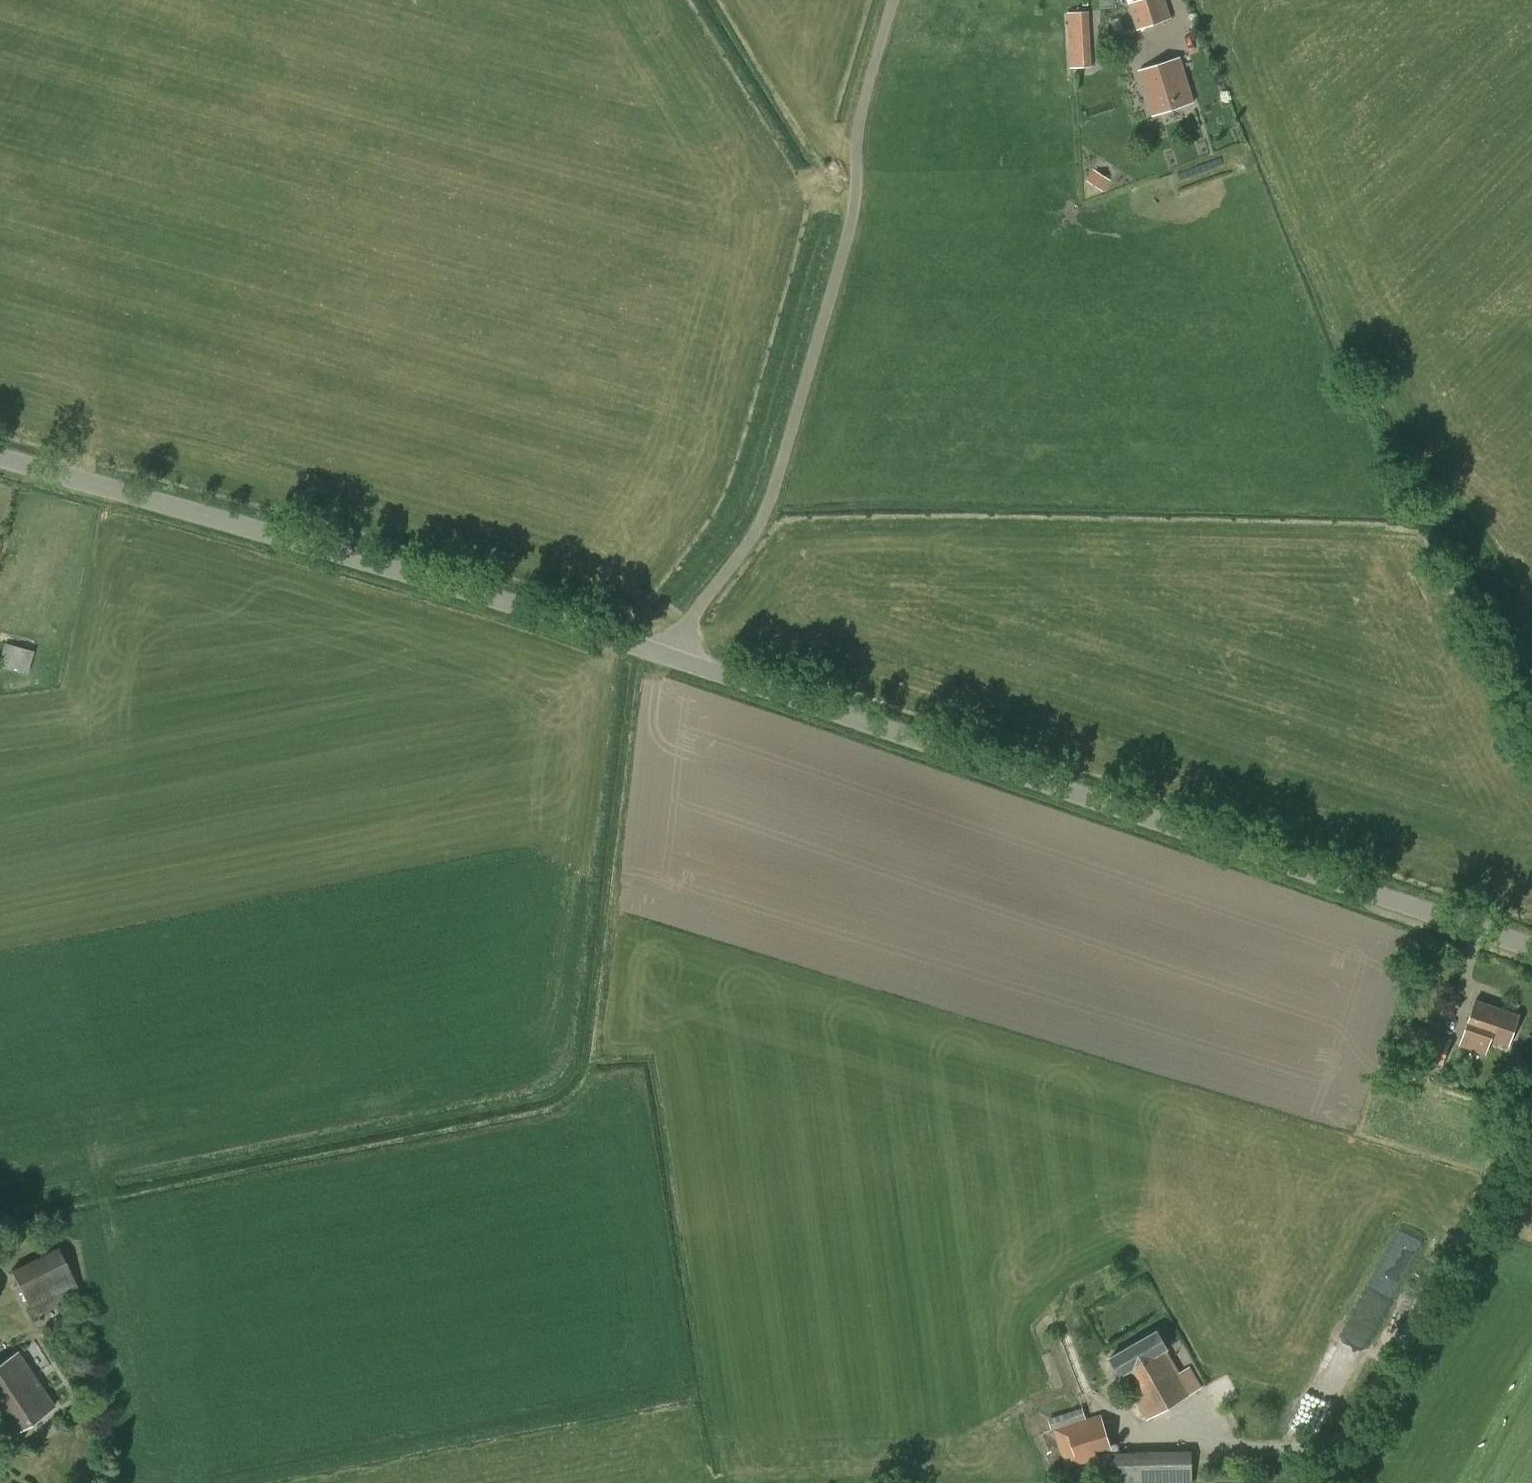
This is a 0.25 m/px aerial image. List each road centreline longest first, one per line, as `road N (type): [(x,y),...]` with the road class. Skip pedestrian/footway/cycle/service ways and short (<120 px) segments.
road 1 (unclassified): [(1531,950),(670,658)]
road 2 (unclassified): [(670,658),(759,526),(772,493),(852,211),(858,120),(894,0)]
road 3 (unclassified): [(670,658),(427,579),(0,459)]
road 4 (unclassified): [(1308,1482),(1531,1107)]

